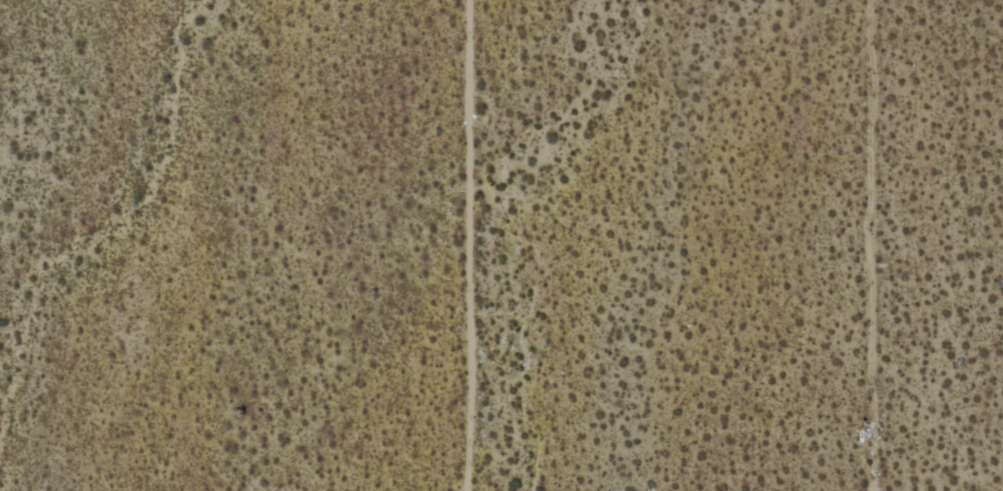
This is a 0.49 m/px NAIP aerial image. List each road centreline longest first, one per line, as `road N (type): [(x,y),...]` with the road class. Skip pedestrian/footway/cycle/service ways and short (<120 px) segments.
road 1 (track): [(461,490),(460,0)]

